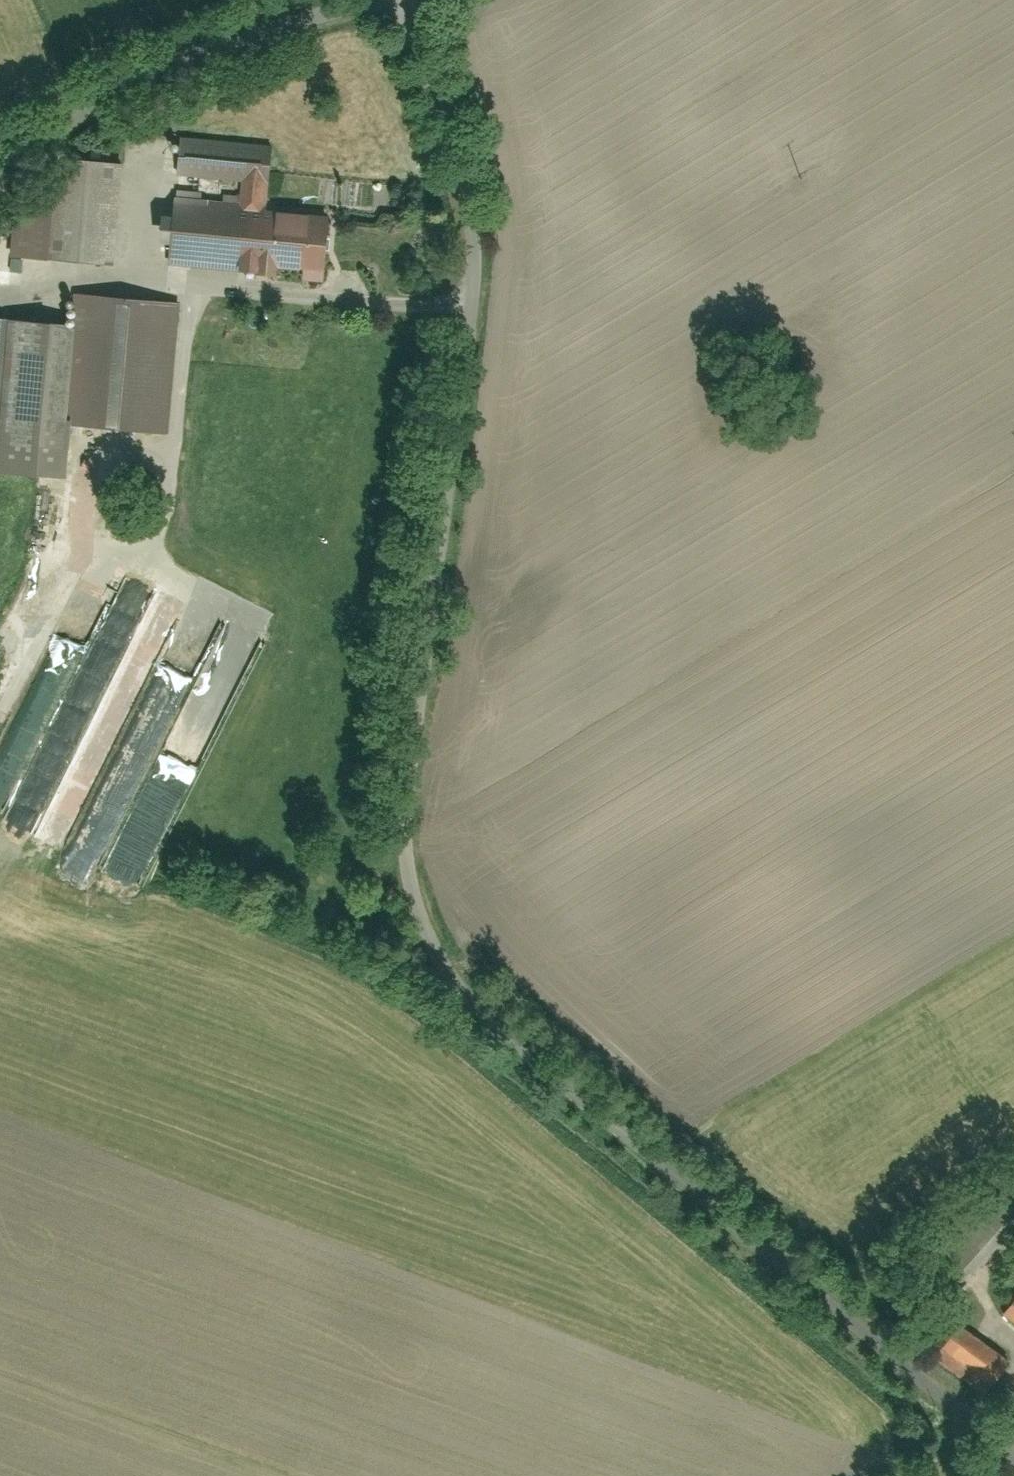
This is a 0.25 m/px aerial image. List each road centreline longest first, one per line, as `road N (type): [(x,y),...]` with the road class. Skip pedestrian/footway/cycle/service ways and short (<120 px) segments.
road 1 (residential): [(1013,1414),(513,995),(419,826),(487,214),(395,7)]
road 2 (residential): [(0,168),(105,71),(395,7)]

